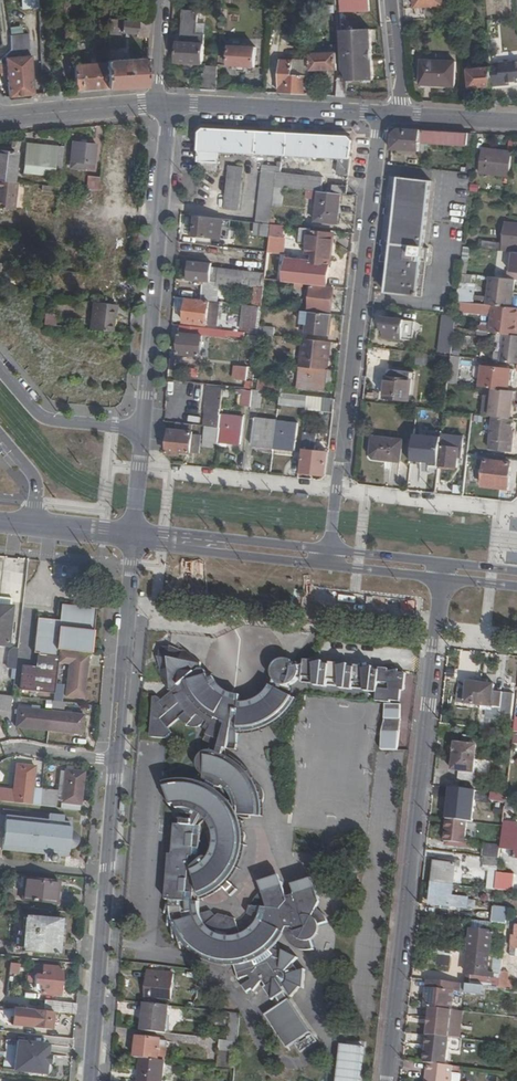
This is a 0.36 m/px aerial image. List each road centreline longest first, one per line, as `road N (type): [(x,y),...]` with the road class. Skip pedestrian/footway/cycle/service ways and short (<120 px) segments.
road 1 (residential): [(441,570),(386,1080)]
road 2 (residential): [(329,557),(383,115)]
road 3 (residential): [(141,432),(163,105)]
road 4 (tertiary): [(90,1080),(116,761)]
road 5 (tertiary): [(116,761),(134,534)]
road 6 (tertiary): [(383,115),(163,105)]
road 7 (secondary): [(329,557),(134,534)]
road 8 (unclassified): [(141,432),(46,420),(0,370)]
road 9 (tertiary): [(155,105),(3,117)]

